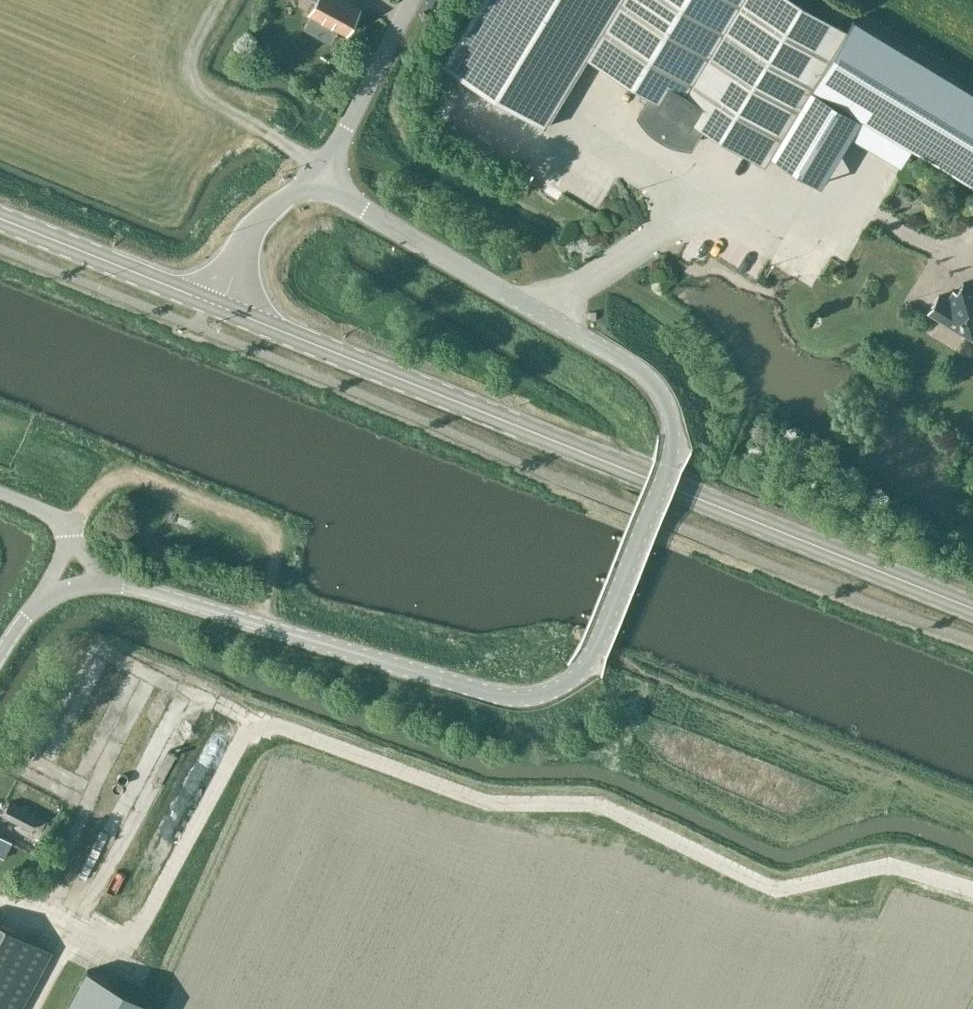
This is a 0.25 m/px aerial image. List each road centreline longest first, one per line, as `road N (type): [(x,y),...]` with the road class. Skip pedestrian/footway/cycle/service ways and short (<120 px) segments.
road 1 (primary): [(218,305),(972,607)]
road 2 (tertiary): [(593,650),(675,439),(655,385),(321,181)]
road 3 (tertiary): [(593,650),(572,682),(520,698),(115,584)]
road 4 (primary): [(218,305),(0,218)]
road 5 (unclassified): [(321,181),(416,0)]
road 6 (tertiary): [(218,305),(257,226),(290,195),(321,181)]

